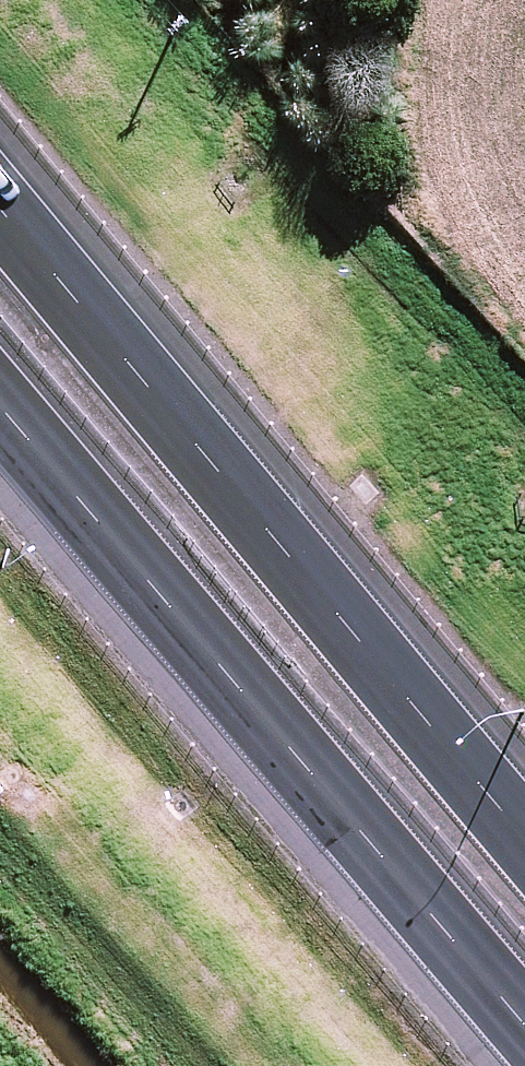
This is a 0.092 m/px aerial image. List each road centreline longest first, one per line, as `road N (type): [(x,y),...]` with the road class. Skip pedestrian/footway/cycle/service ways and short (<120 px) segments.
road 1 (motorway): [(524,1034),(0,408)]
road 2 (motorway): [(0,172),(524,796)]

